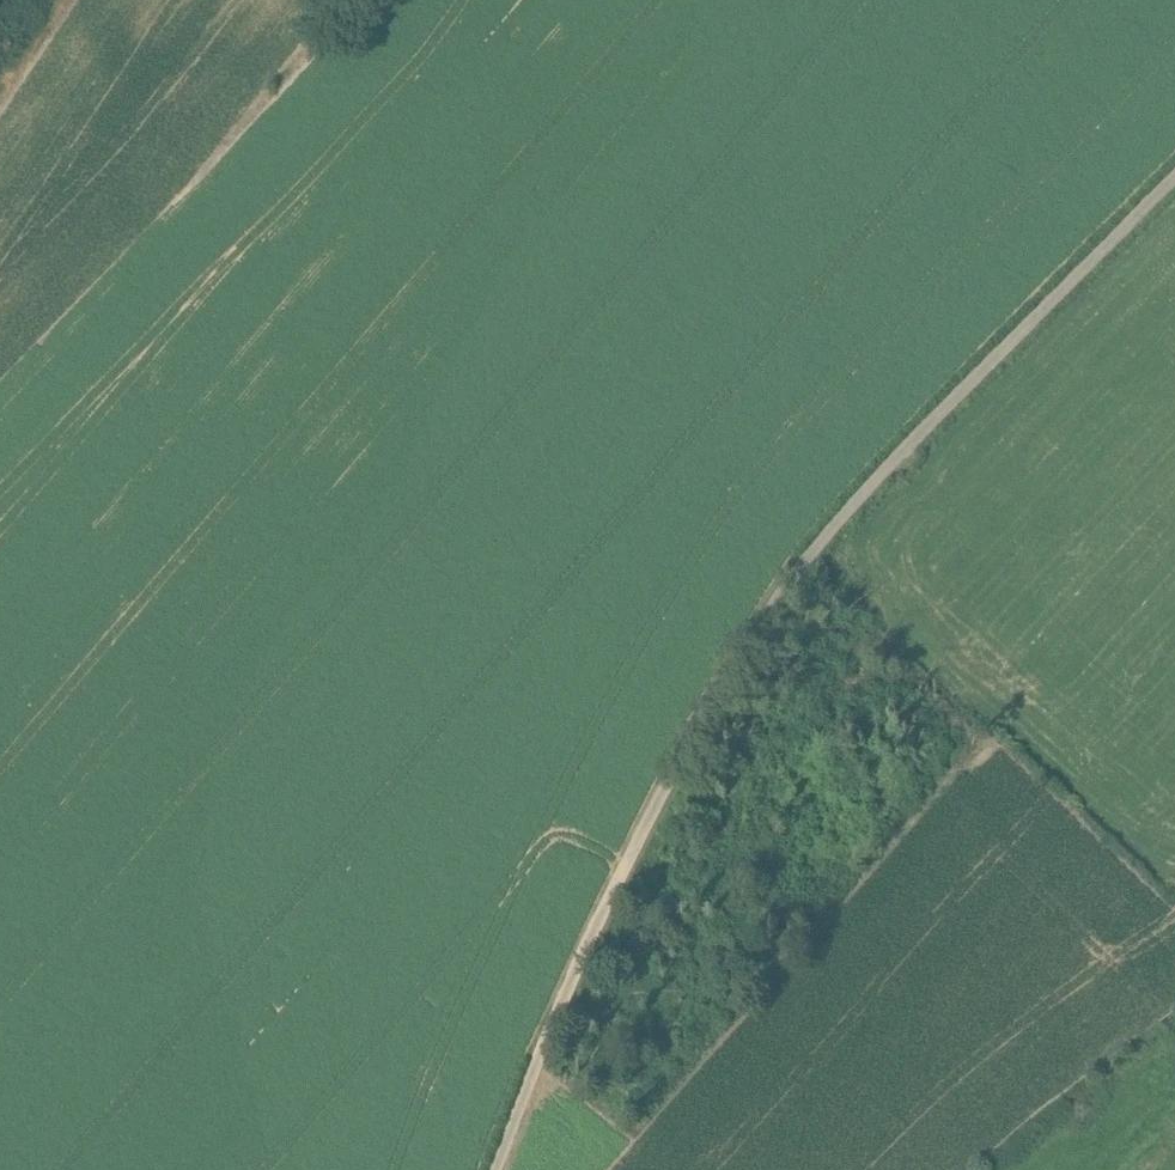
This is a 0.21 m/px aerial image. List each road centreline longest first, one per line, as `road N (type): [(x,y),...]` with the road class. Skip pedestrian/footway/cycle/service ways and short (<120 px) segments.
road 1 (unclassified): [(495,1169),(611,896),(762,621),(911,441),(1174,176)]

